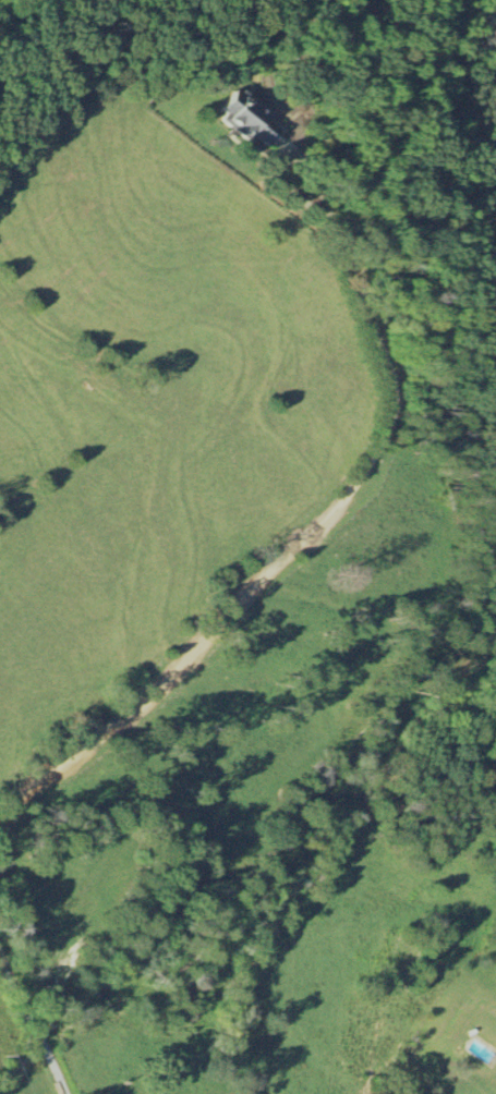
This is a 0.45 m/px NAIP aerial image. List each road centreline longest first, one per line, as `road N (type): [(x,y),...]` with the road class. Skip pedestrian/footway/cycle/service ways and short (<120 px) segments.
road 1 (residential): [(60,1093),(0,970)]

